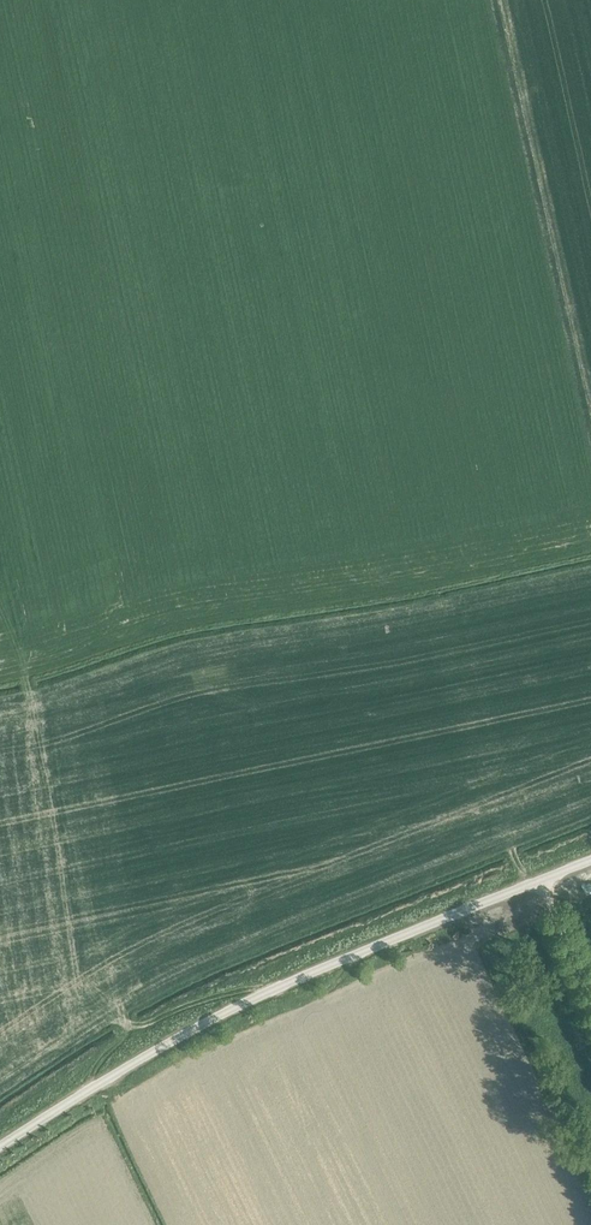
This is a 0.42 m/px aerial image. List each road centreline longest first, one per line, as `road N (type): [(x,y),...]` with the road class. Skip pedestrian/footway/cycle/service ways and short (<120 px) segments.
road 1 (unclassified): [(0,1146),(251,999),(590,859)]
road 2 (track): [(282,985),(205,1000),(143,1024),(117,1020)]

